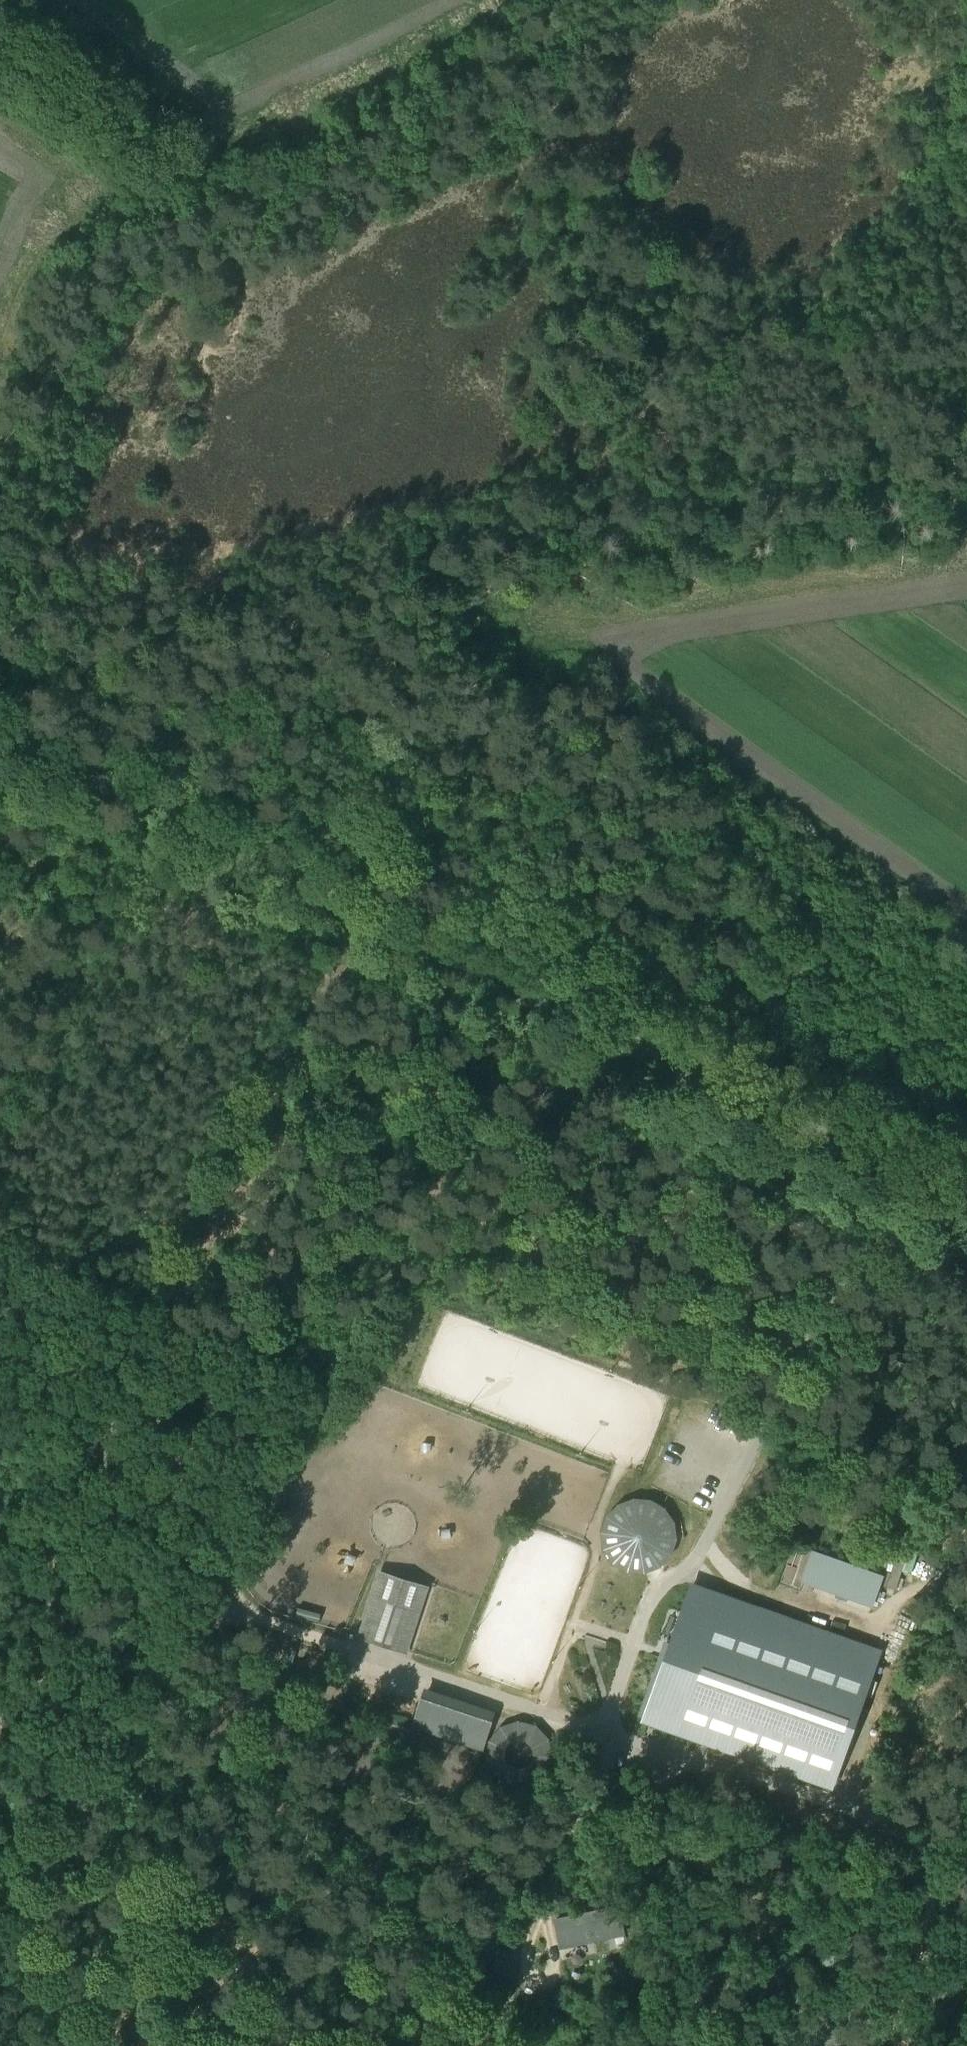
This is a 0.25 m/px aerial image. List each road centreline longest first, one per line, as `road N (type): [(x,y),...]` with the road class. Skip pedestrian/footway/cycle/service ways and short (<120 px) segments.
road 1 (unclassified): [(966,1207),(0,737)]
road 2 (track): [(0,1051),(33,1003),(45,961),(81,921),(148,810)]

